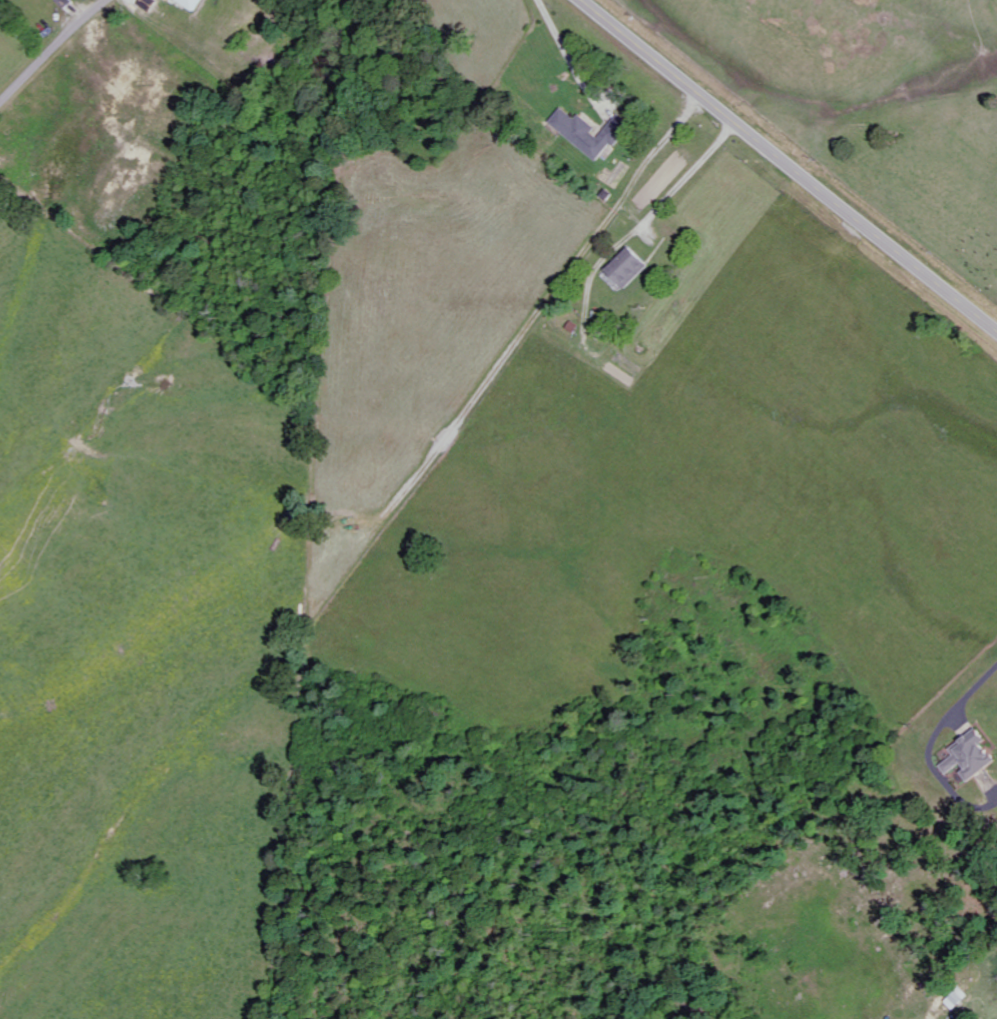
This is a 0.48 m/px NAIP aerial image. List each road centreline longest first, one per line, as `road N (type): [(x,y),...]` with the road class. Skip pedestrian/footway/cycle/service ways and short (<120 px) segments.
road 1 (tertiary): [(581,0),(996,330)]
road 2 (residential): [(110,0),(0,106)]

